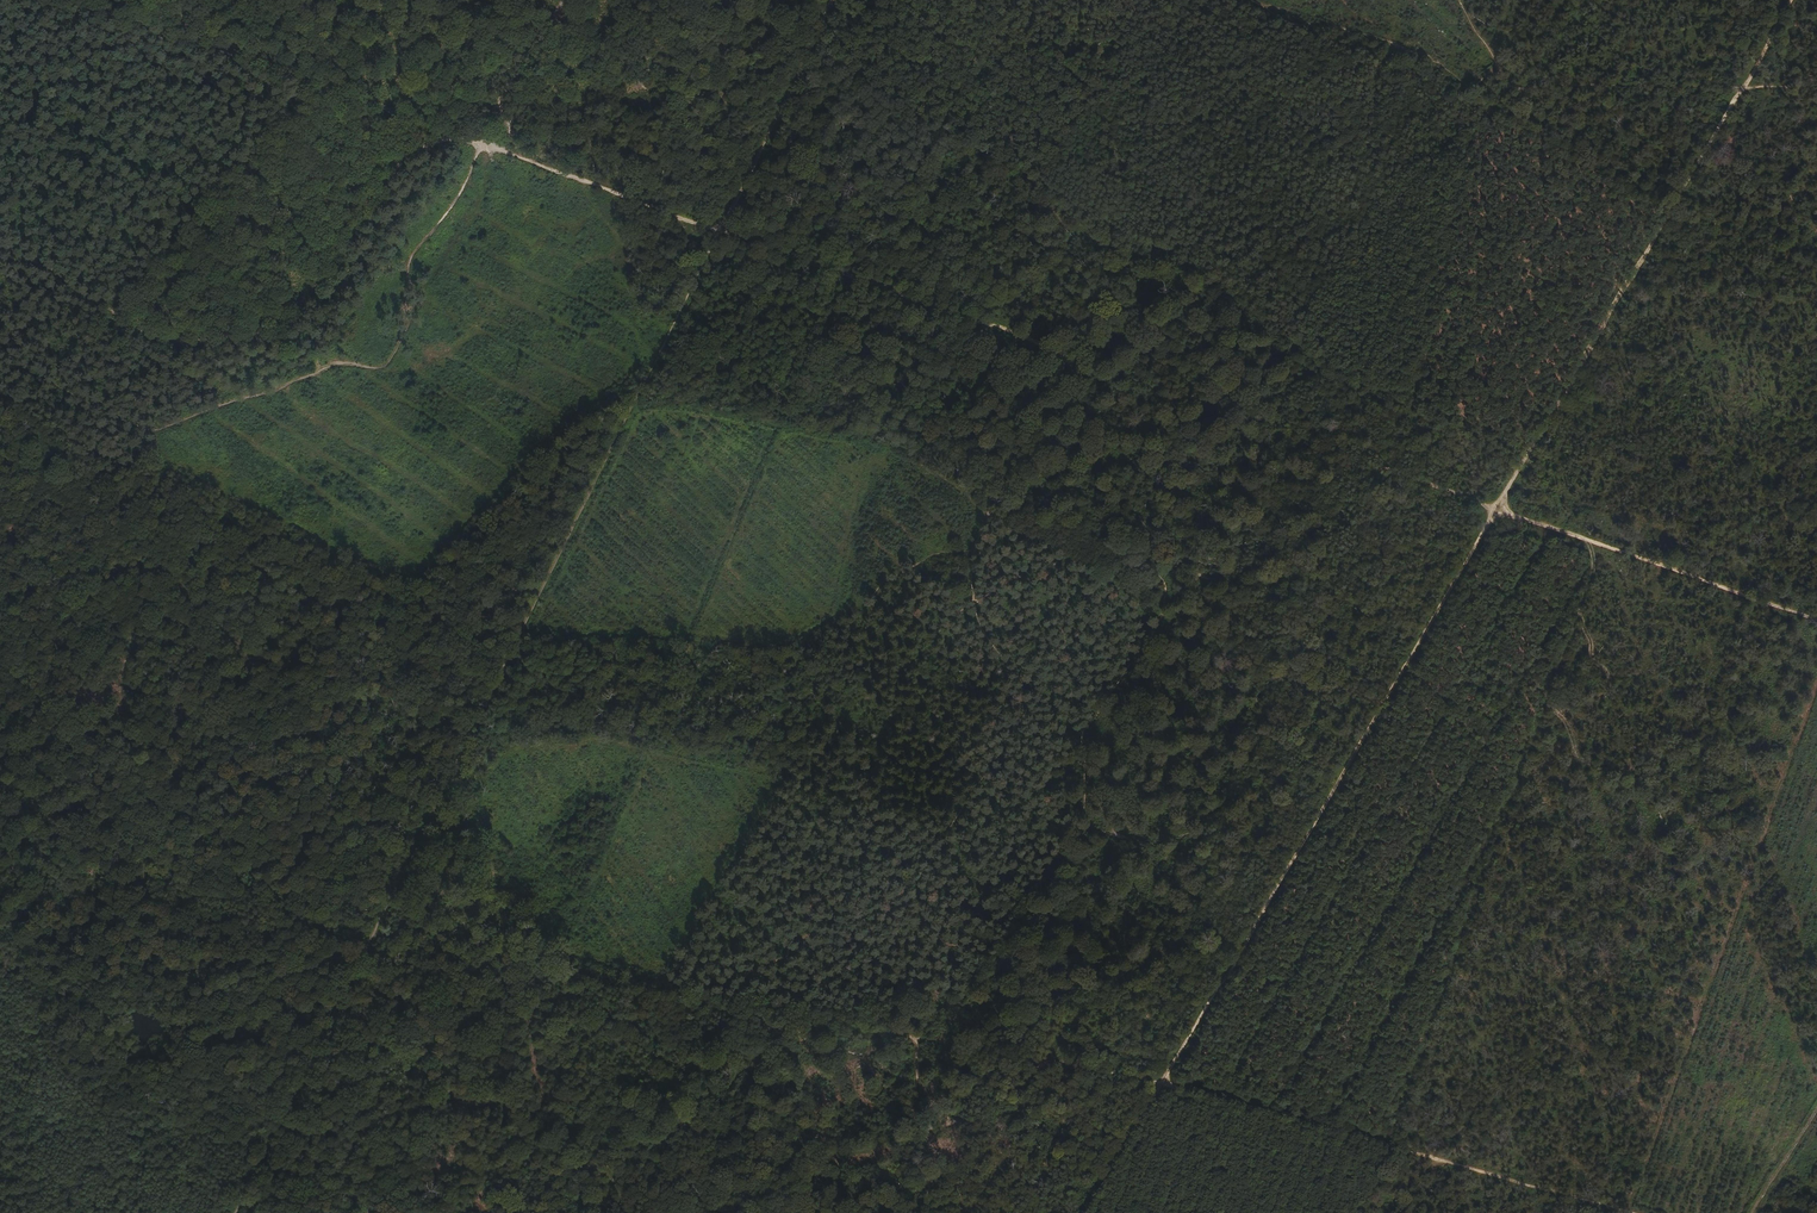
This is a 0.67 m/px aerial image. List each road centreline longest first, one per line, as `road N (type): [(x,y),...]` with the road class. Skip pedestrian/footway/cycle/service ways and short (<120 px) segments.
road 1 (track): [(719,230),(1211,404),(1305,411),(1313,439),(1291,537),(1339,514),(1385,468),(1499,510)]
road 2 (track): [(373,933),(913,1037),(917,1109),(933,1119),(1033,1106),(1118,1070),(1164,1084)]
road 3 (track): [(719,230),(373,933)]
road 4 (track): [(69,0),(719,230)]
road 5 (track): [(1164,1084),(1499,510)]
road 6 (track): [(1628,1212),(1164,1084)]
road 7 (track): [(1499,510),(1816,621)]
road 8 (track): [(373,933),(235,1212)]
road 9 (track): [(833,0),(719,230)]
road 10 (track): [(1087,1212),(1164,1084)]

